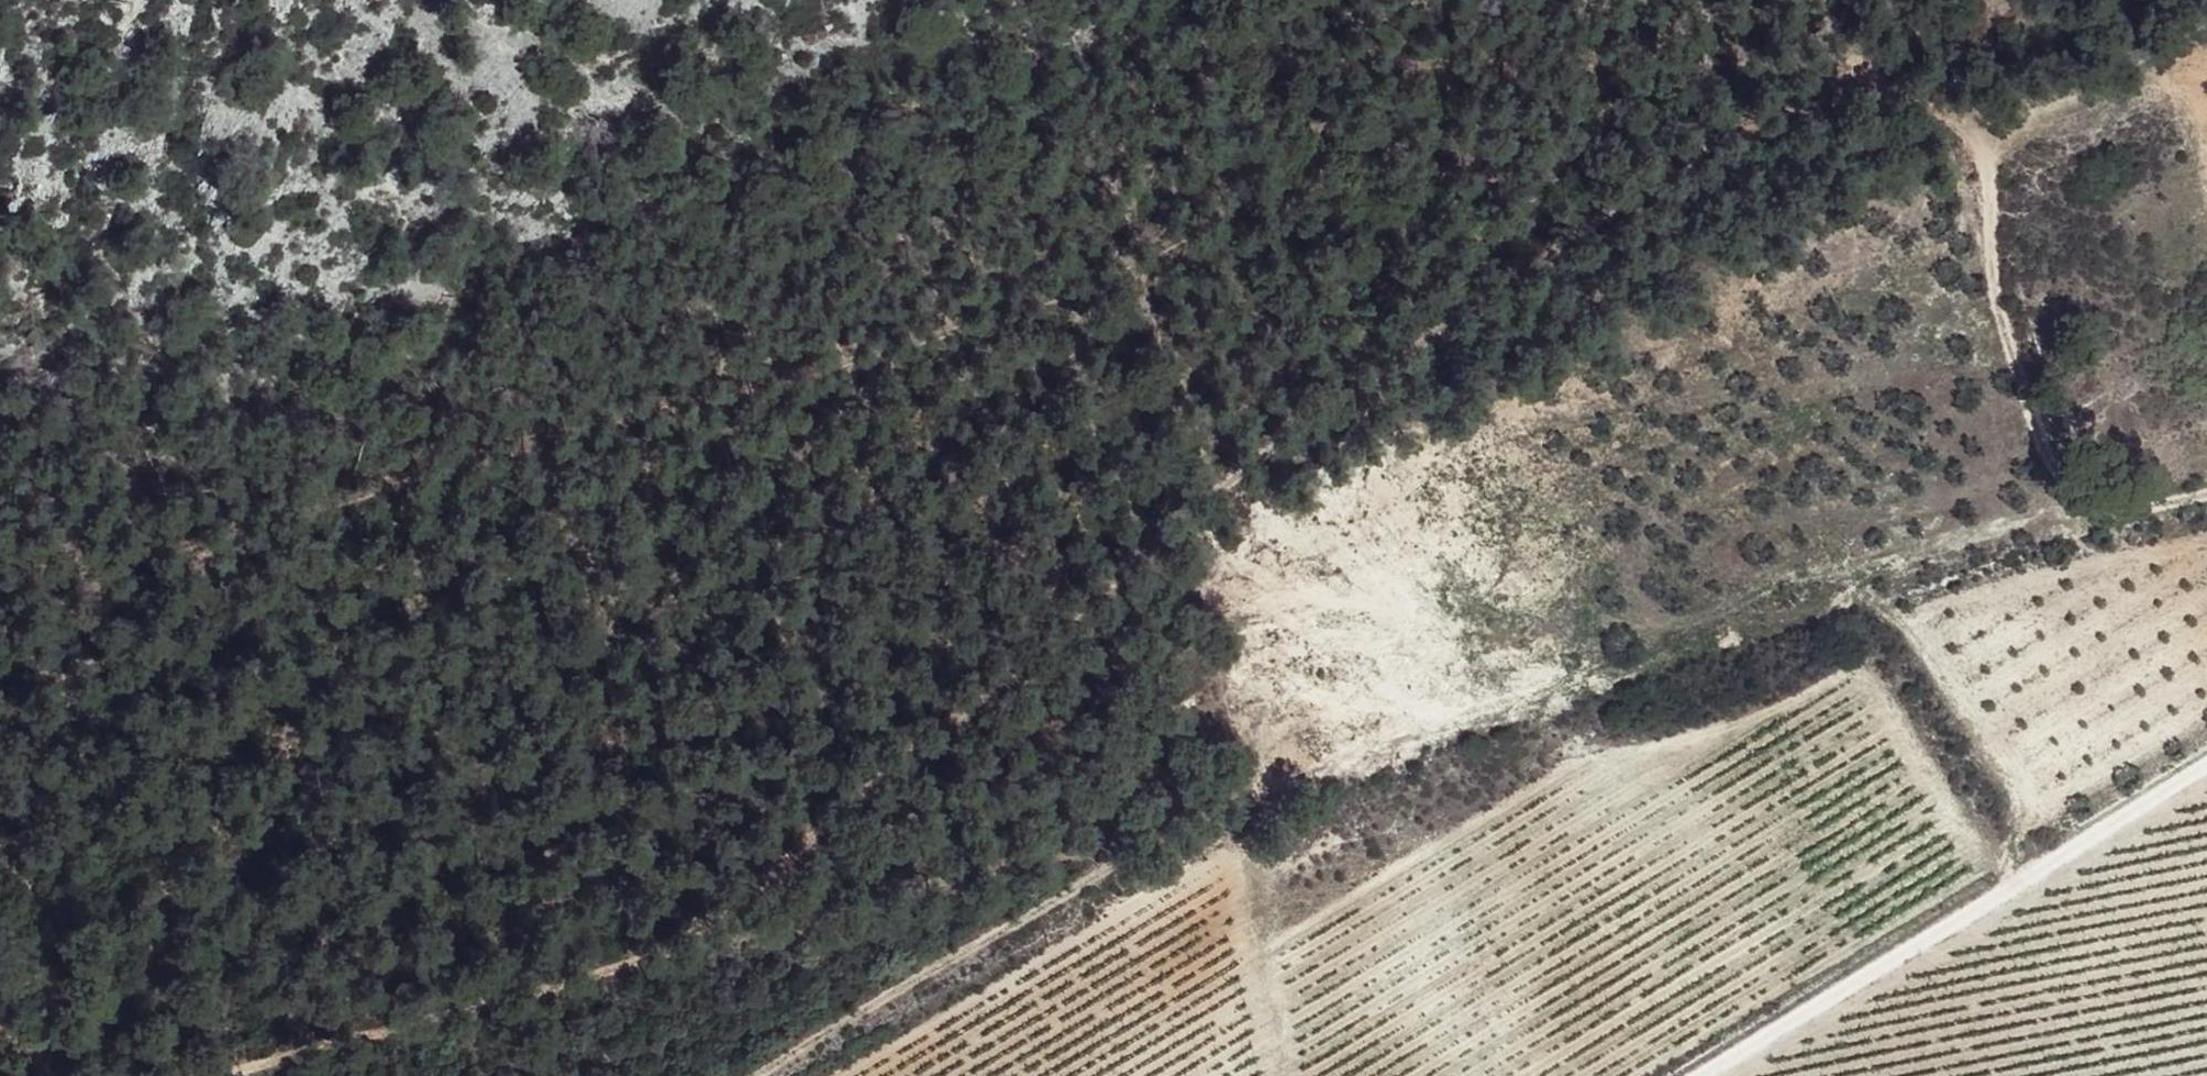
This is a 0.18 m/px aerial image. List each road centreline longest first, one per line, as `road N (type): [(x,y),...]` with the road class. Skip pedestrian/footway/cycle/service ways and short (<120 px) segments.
road 1 (track): [(2206,501),(1986,546),(1474,716),(1183,831),(781,1075)]
road 2 (track): [(1722,1075),(2206,780)]

